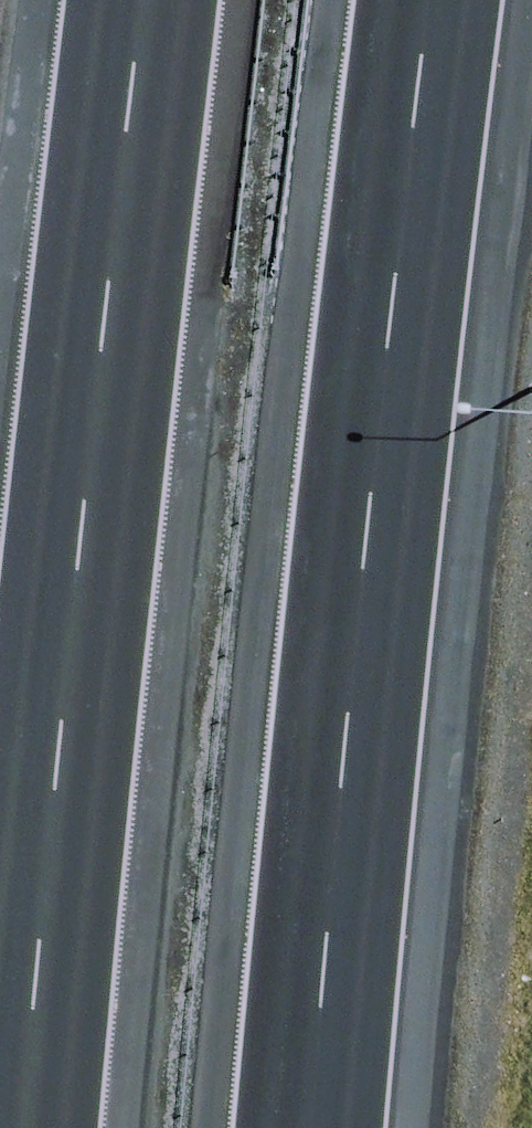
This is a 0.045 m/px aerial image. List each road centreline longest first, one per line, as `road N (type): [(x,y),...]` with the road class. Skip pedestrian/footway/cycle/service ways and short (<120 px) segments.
road 1 (motorway): [(417,0),(322,1127)]
road 2 (motorway): [(11,1127),(83,111),(100,0)]

